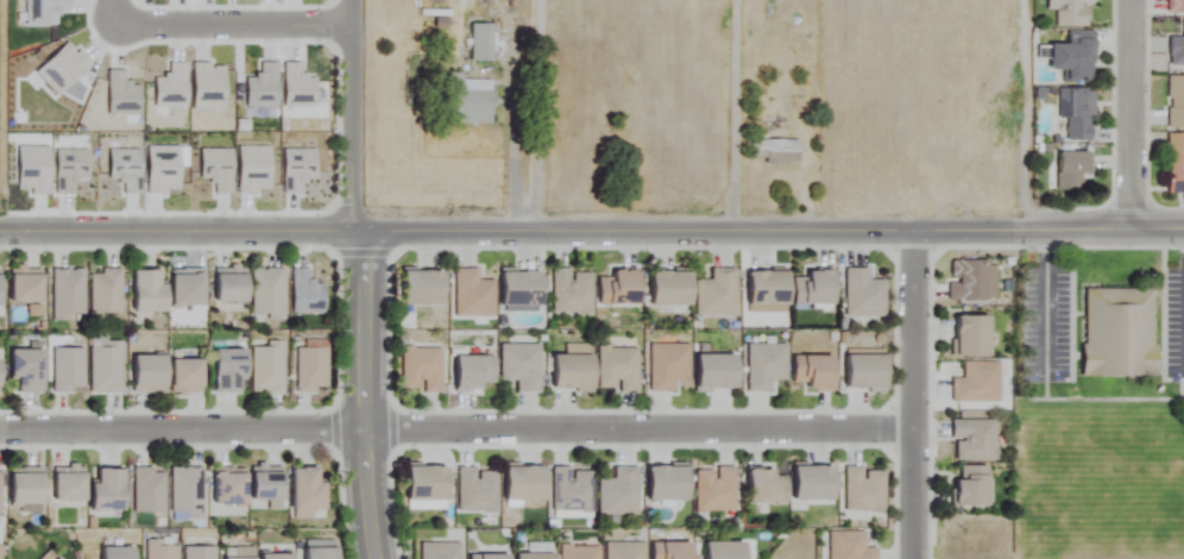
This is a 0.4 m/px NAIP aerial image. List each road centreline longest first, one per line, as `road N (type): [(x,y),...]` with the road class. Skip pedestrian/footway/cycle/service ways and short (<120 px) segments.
road 1 (residential): [(0,433),(921,434)]
road 2 (residential): [(0,235),(719,234)]
road 3 (residential): [(352,0),(349,205),(361,234),(369,485),(384,558)]
road 4 (residential): [(1183,233),(922,240),(719,234)]
road 5 (residential): [(922,240),(920,558)]
road 6 (residential): [(106,25),(352,25)]
road 7 (residential): [(1141,233),(1143,0)]

